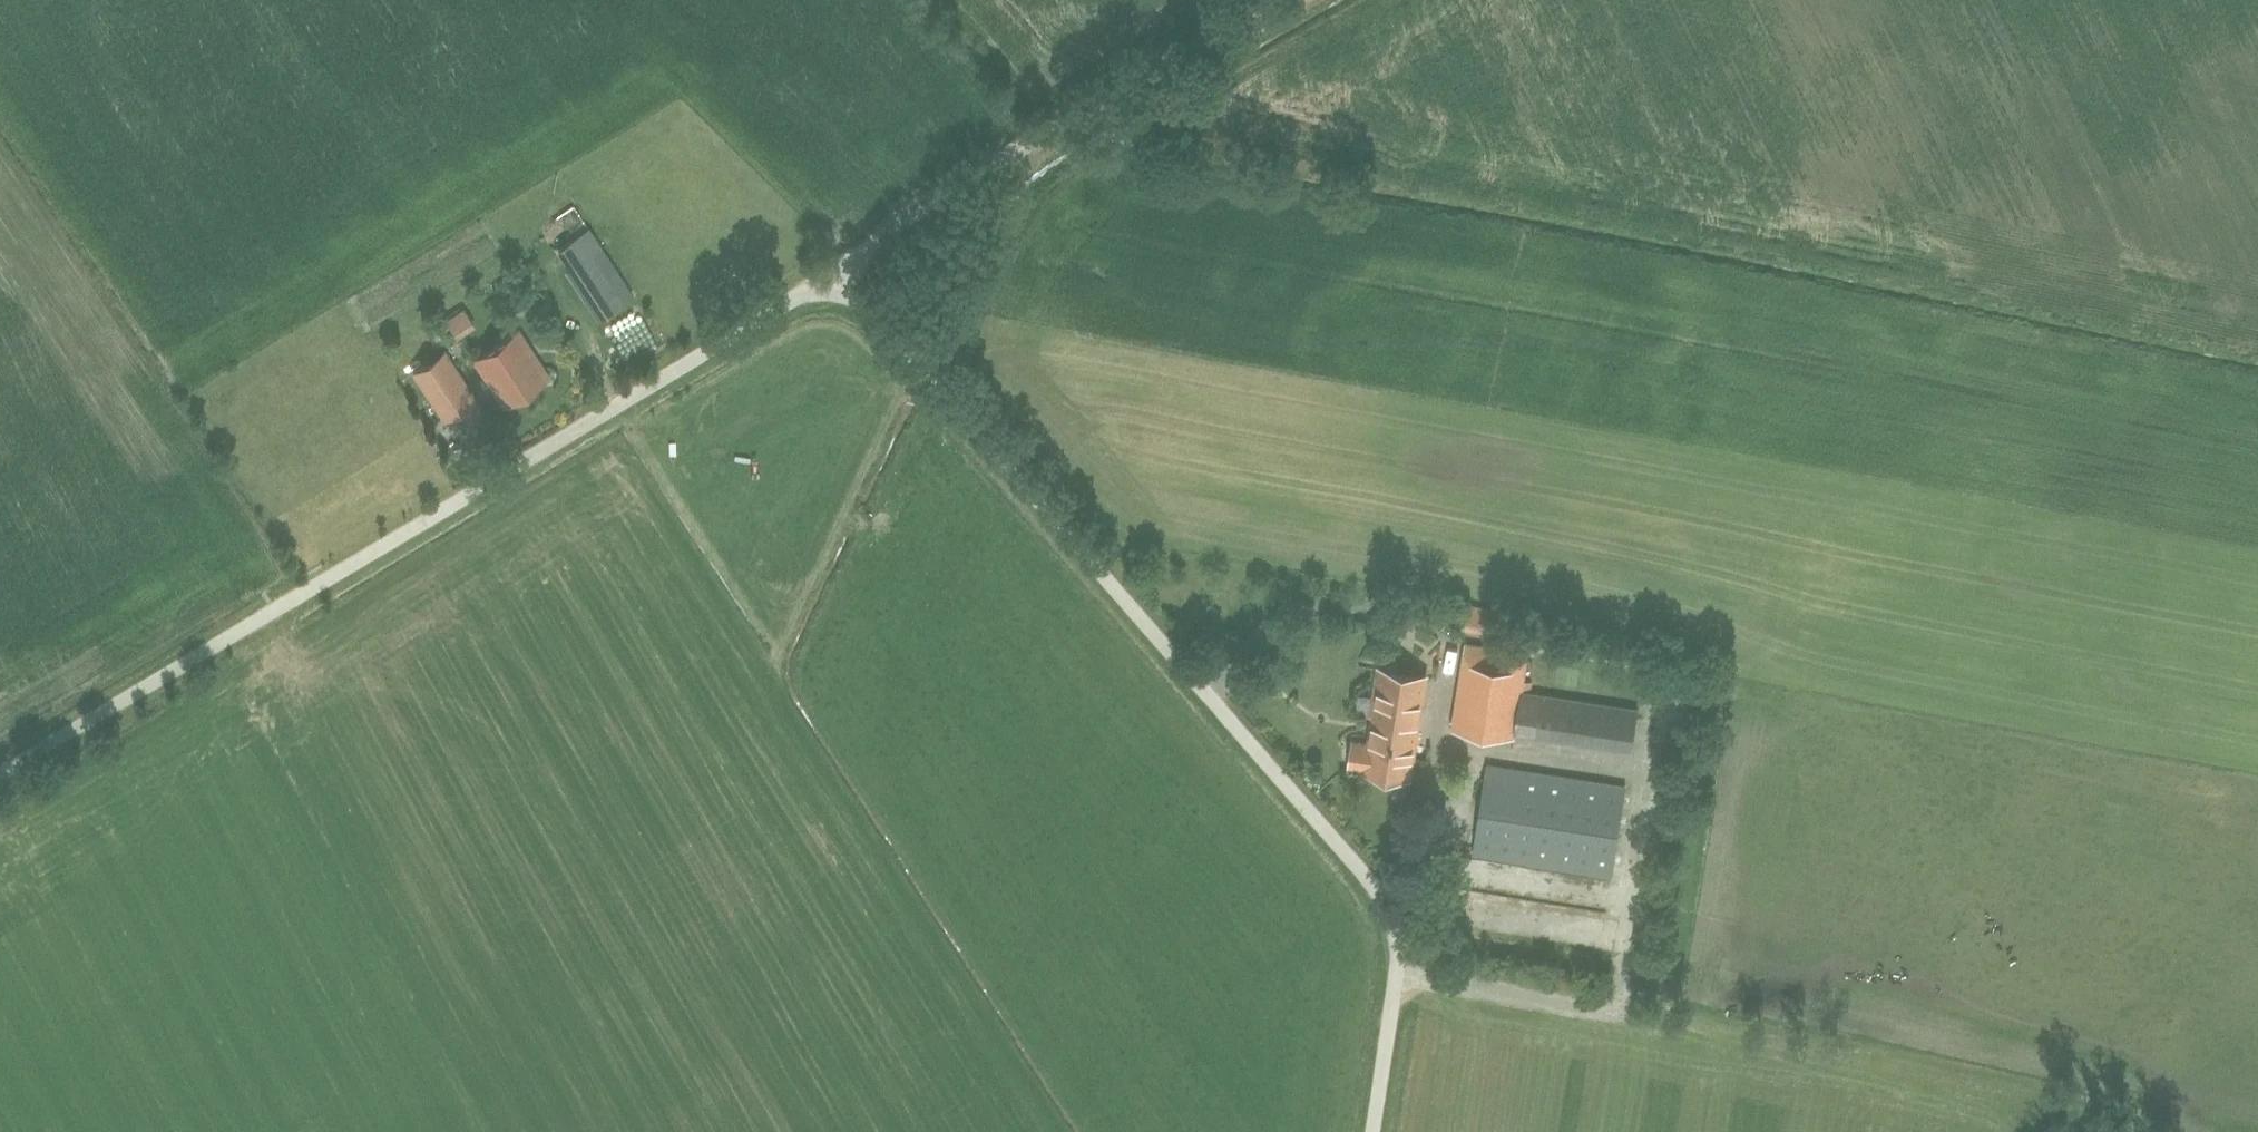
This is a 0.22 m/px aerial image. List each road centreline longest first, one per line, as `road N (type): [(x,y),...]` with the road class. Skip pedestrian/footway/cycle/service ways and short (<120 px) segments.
road 1 (unclassified): [(1366,1131),(1391,959),(1377,880),(836,270)]
road 2 (unclassified): [(0,773),(836,270)]
road 3 (track): [(836,270),(1298,0)]

